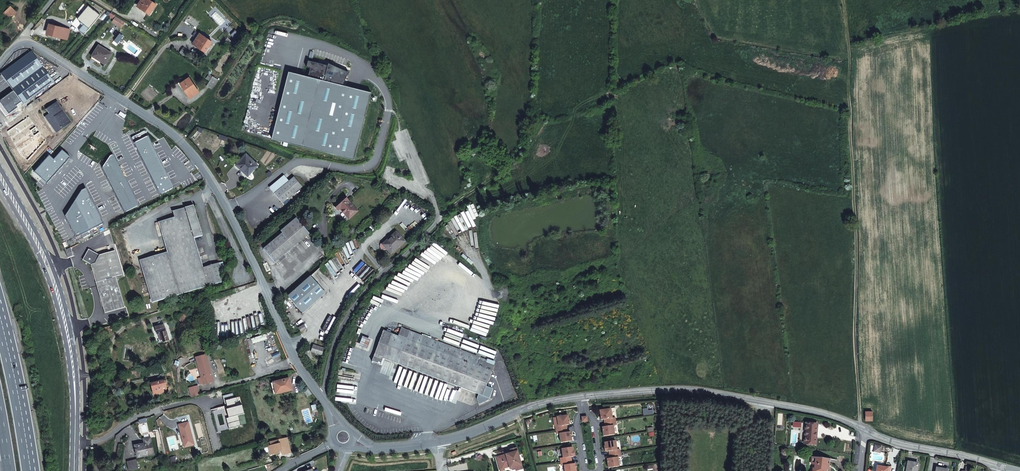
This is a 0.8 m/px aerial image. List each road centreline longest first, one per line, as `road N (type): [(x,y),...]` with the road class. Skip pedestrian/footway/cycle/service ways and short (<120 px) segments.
road 1 (unclassified): [(25,38),(174,135),(200,164),(339,430)]
road 2 (primary): [(0,175),(59,293),(73,350),(78,470)]
road 3 (unclassified): [(586,398),(706,392),(863,429)]
road 4 (motorway): [(28,470),(0,324)]
road 5 (unclassified): [(437,443),(578,399)]
road 6 (unclassified): [(863,429),(997,466)]

